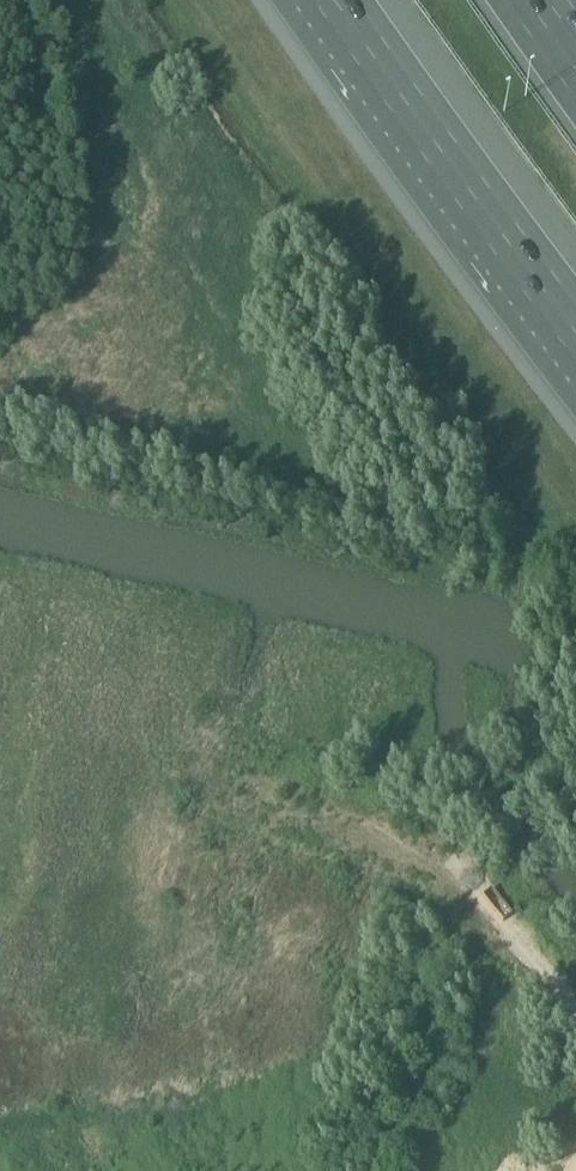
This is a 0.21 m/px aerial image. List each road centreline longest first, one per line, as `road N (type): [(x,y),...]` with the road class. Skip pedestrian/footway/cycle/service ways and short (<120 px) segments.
road 1 (motorway): [(323,0),(575,350)]
road 2 (residential): [(470,871),(575,1014)]

